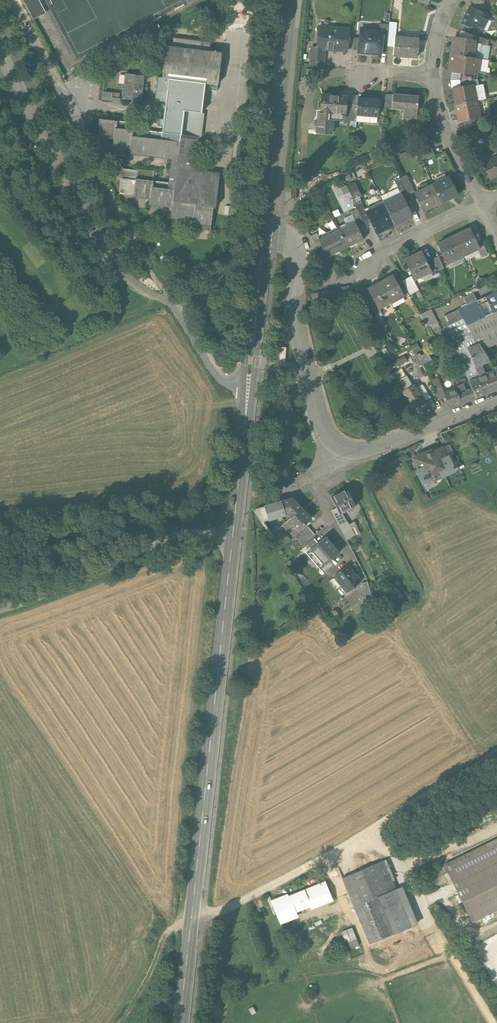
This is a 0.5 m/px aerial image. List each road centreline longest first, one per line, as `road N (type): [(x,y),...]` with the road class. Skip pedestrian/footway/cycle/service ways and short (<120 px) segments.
road 1 (tertiary): [(181,1022),(266,229)]
road 2 (track): [(121,1022),(167,934),(247,900),(496,748)]
road 3 (track): [(232,535),(192,535),(0,610)]
road 4 (residential): [(338,450),(323,428),(296,326),(297,249),(266,229)]
road 5 (tertiary): [(291,0),(266,229)]
road 6 (residential): [(496,401),(375,449),(338,450)]
road 7 (residential): [(8,0),(56,91),(89,111)]
road 8 (residential): [(481,205),(440,117),(434,76)]
road 9 (residential): [(364,267),(481,205)]

